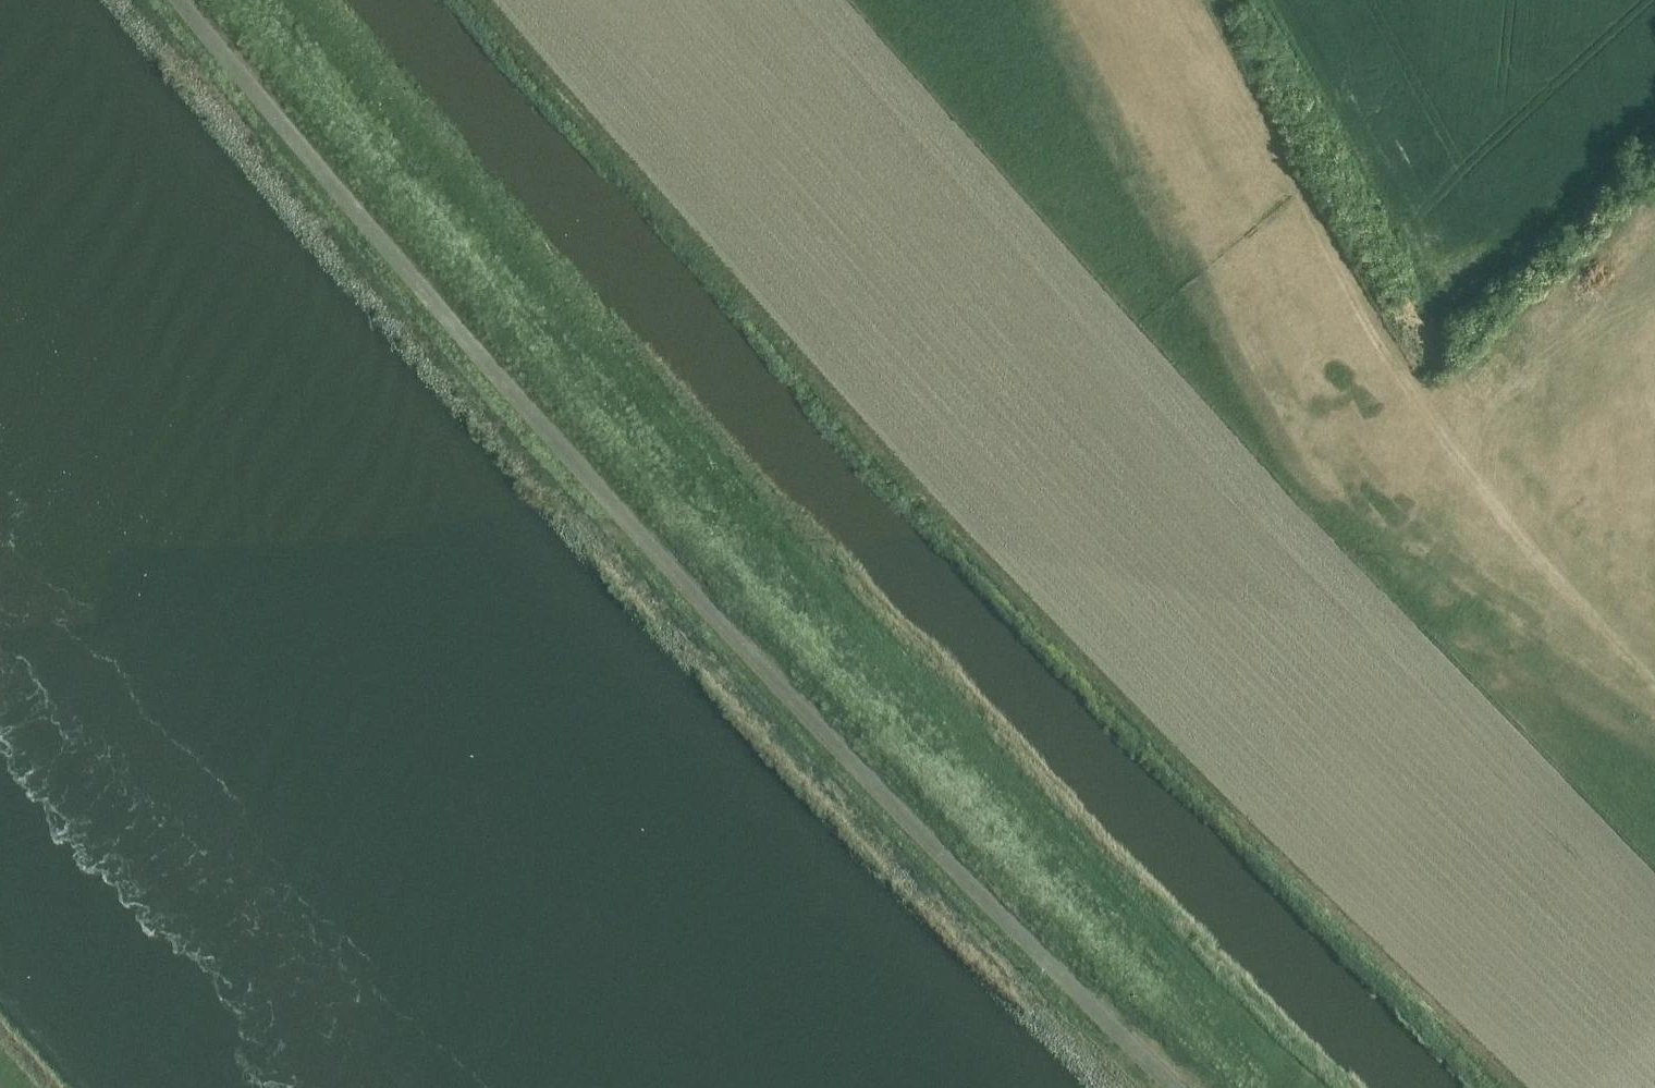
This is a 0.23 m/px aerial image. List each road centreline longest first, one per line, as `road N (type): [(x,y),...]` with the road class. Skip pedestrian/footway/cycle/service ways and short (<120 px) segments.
road 1 (unclassified): [(1178,1087),(1065,981),(408,288),(181,0)]

